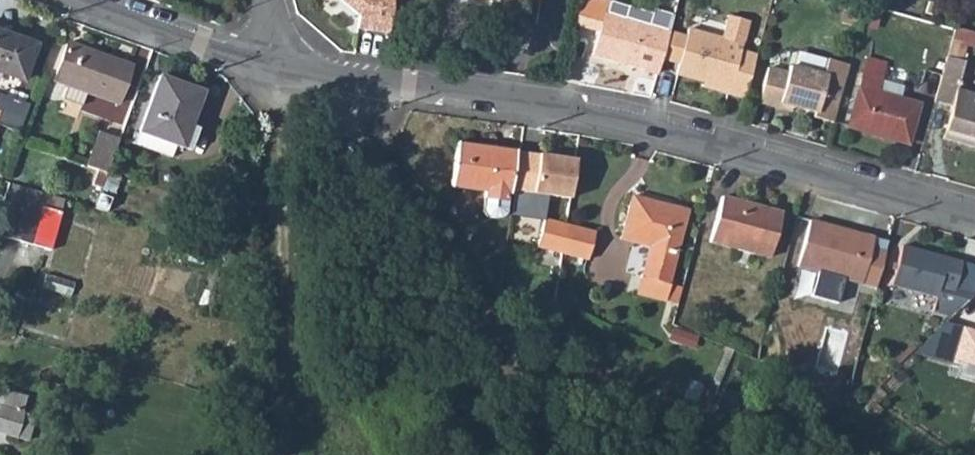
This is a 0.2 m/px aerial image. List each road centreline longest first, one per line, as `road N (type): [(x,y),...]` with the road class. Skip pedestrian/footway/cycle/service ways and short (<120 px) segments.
road 1 (residential): [(280,71),(602,115),(974,217)]
road 2 (track): [(337,84),(572,454)]
road 3 (track): [(290,454),(280,71)]
road 4 (residential): [(62,0),(183,48),(280,71)]

